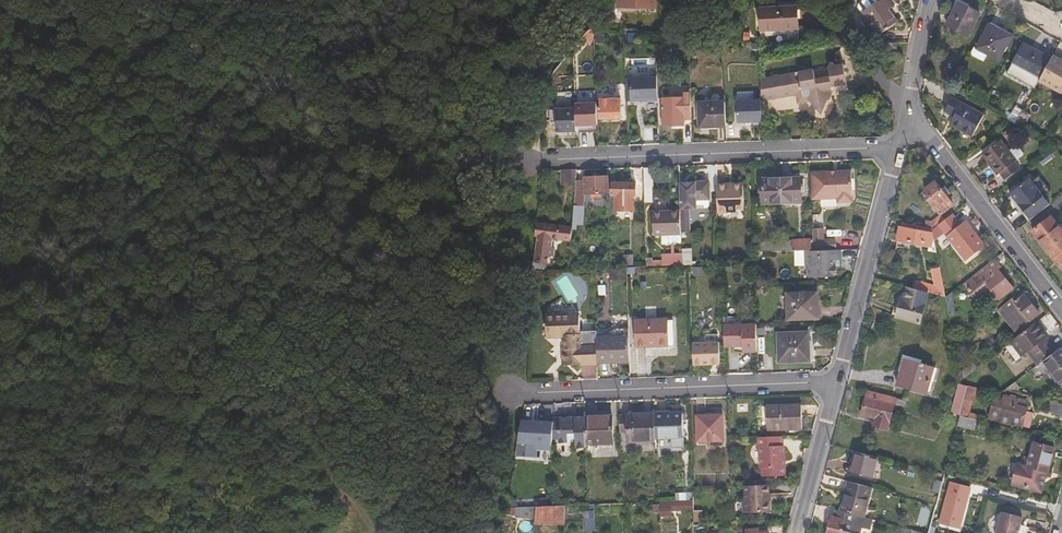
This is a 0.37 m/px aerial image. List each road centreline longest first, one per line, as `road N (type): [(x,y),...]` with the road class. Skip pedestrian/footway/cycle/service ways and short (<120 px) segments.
road 1 (residential): [(899,149),(524,159)]
road 2 (residential): [(837,384),(508,391)]
road 3 (residential): [(1061,316),(907,111)]
road 4 (residential): [(899,149),(837,384)]
road 5 (residential): [(837,384),(798,532)]

